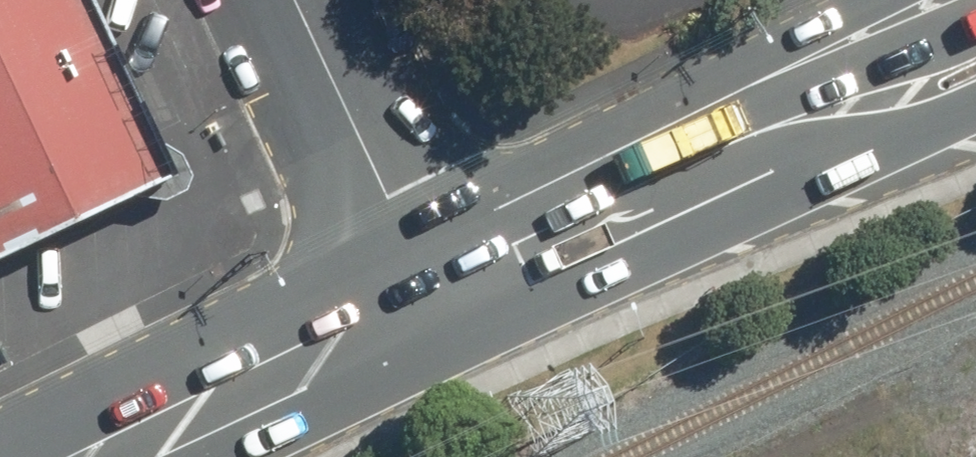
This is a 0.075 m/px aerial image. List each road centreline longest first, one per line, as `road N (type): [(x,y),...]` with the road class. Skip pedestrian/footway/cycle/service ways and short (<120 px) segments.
road 1 (secondary): [(433,301),(114,456)]
road 2 (secondary): [(735,156),(433,301)]
road 3 (residential): [(433,301),(297,0)]
road 4 (secondary): [(975,84),(863,127),(735,156)]
road 5 (secondary): [(831,66),(975,20)]
road 6 (secondary): [(735,156),(831,66)]

